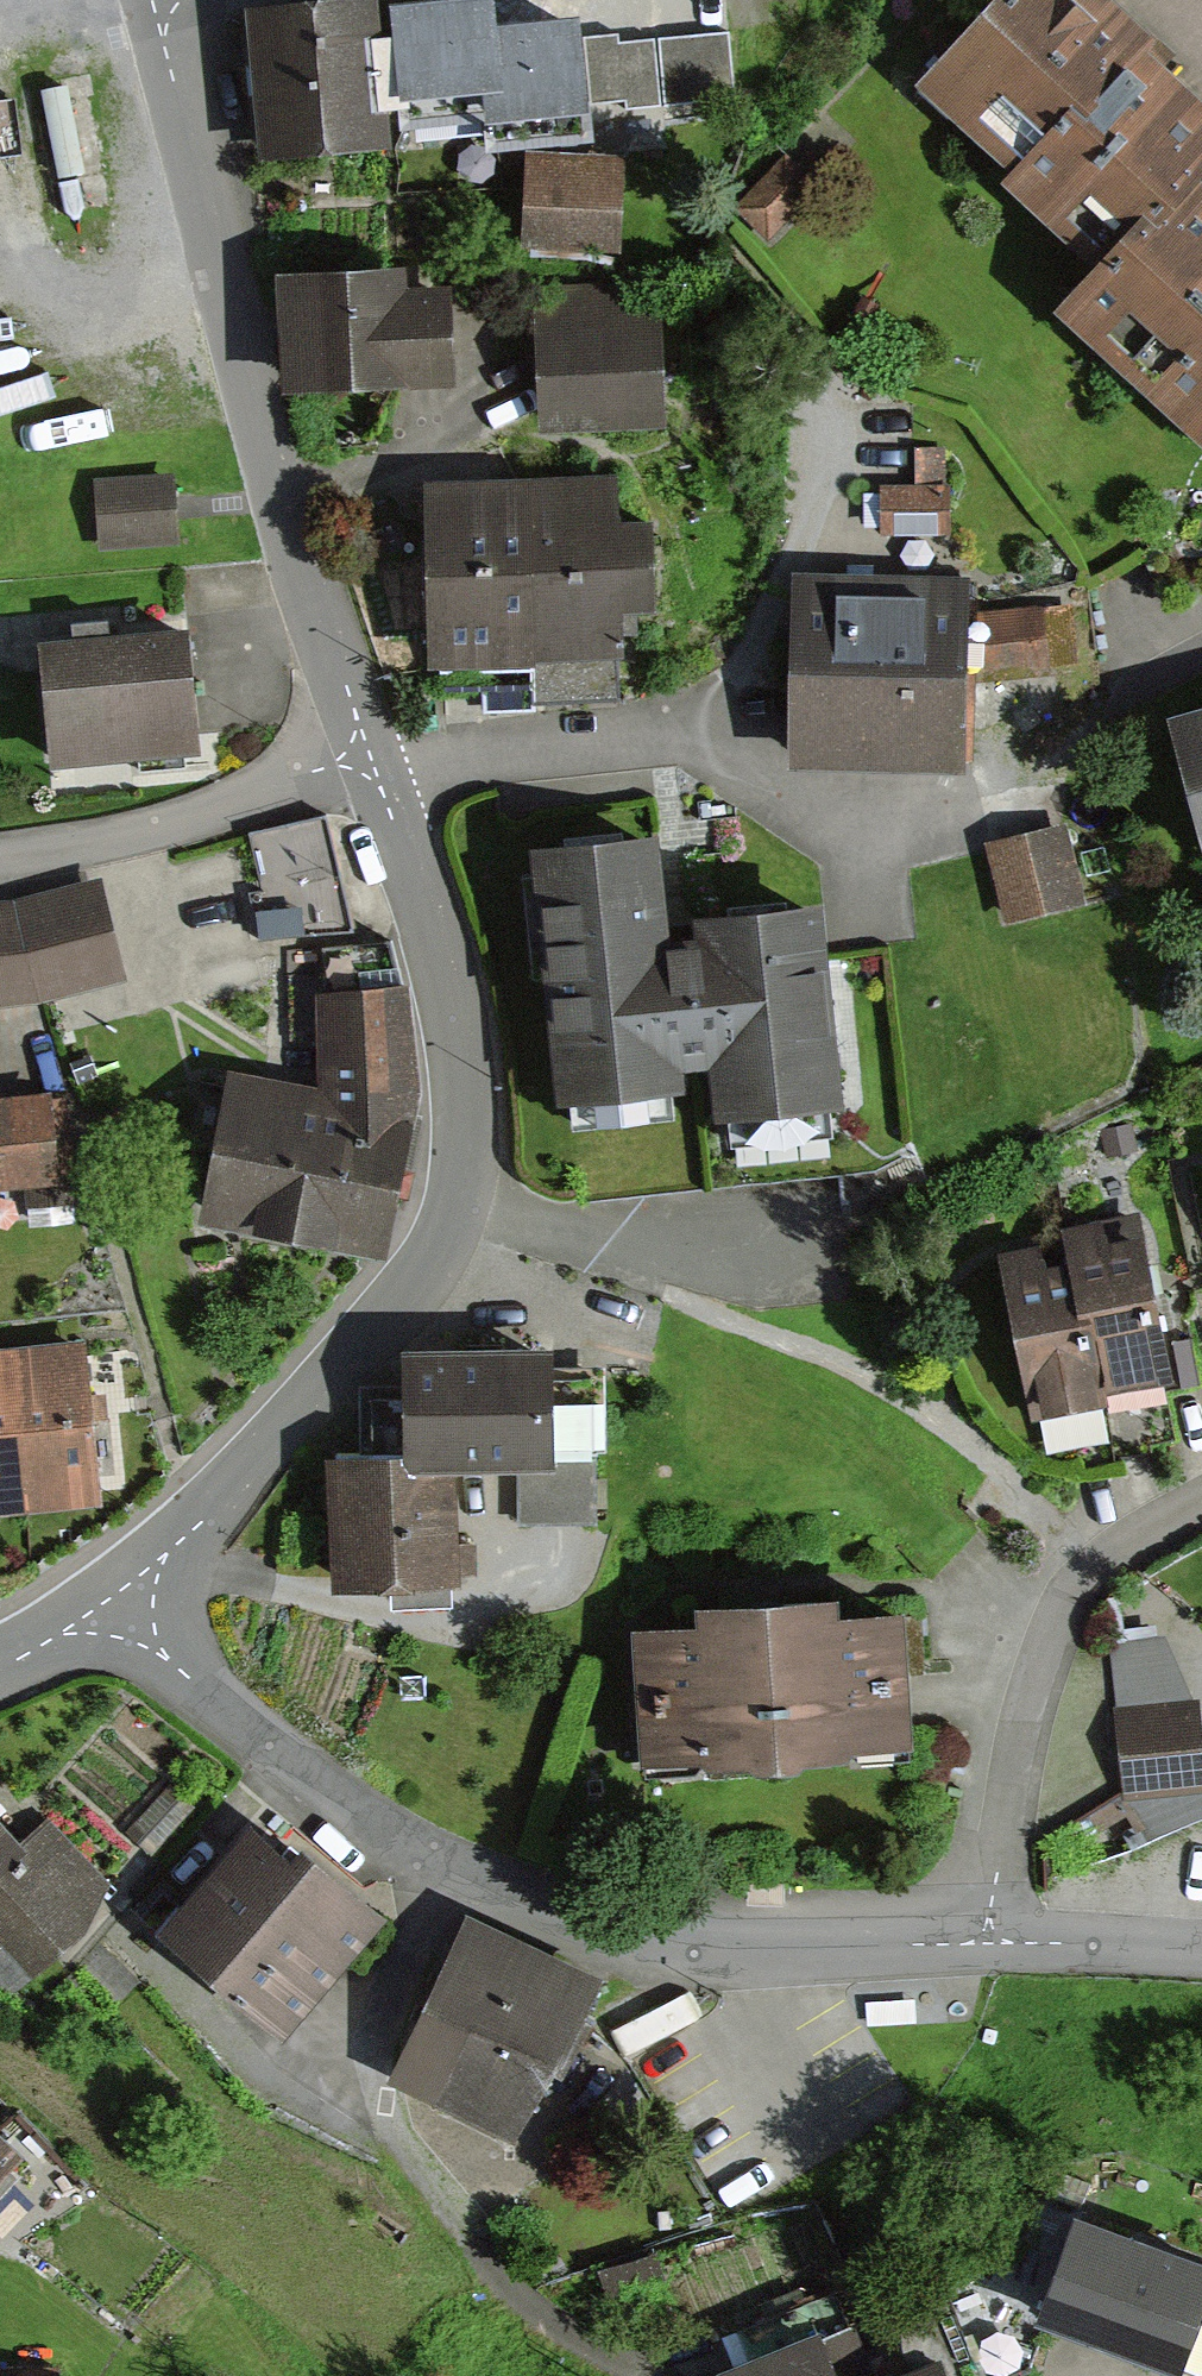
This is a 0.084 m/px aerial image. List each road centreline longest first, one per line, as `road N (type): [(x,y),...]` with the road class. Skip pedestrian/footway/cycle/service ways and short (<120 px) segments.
road 1 (residential): [(120,1589),(175,1668),(305,1782),(488,1887),(653,1932),(986,1943)]
road 2 (residential): [(120,1589),(239,1483),(417,1282),(458,1204),(470,1134),(463,1041),(372,752)]
road 3 (residential): [(372,752),(254,418),(153,0)]
road 4 (residential): [(372,752),(663,744),(804,804),(935,809),(1019,790)]
road 5 (residential): [(986,1943),(1023,1720),(1068,1600),(1130,1536),(1201,1499)]
road 6 (residential): [(0,853),(168,824),(372,752)]
road 7 (residential): [(986,1943),(1201,1953)]
road 8 (residential): [(0,1664),(120,1589)]

